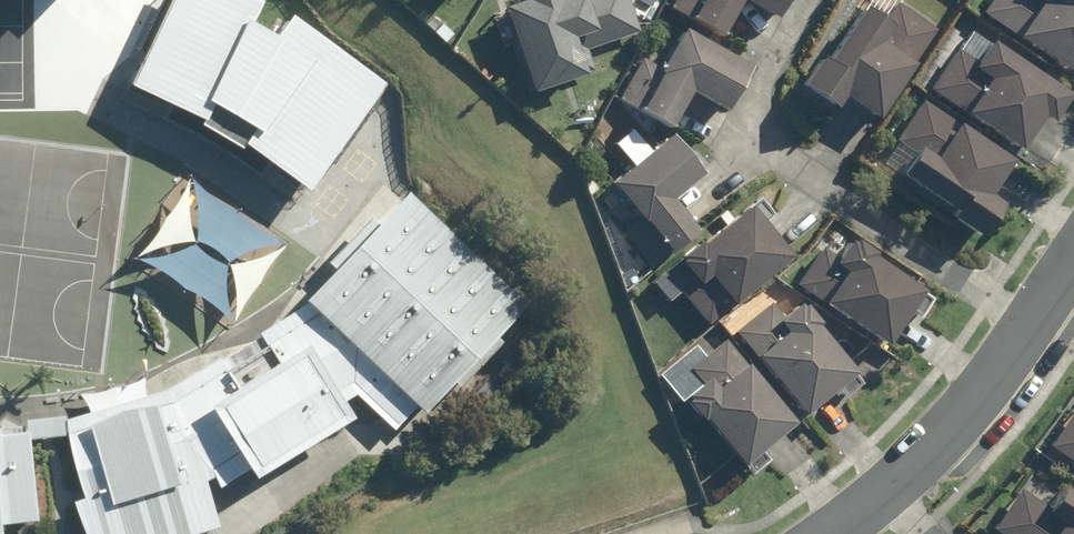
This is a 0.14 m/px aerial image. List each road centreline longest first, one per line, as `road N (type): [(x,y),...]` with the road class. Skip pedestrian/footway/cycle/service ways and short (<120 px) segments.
road 1 (tertiary): [(895,489),(945,441),(1073,265)]

